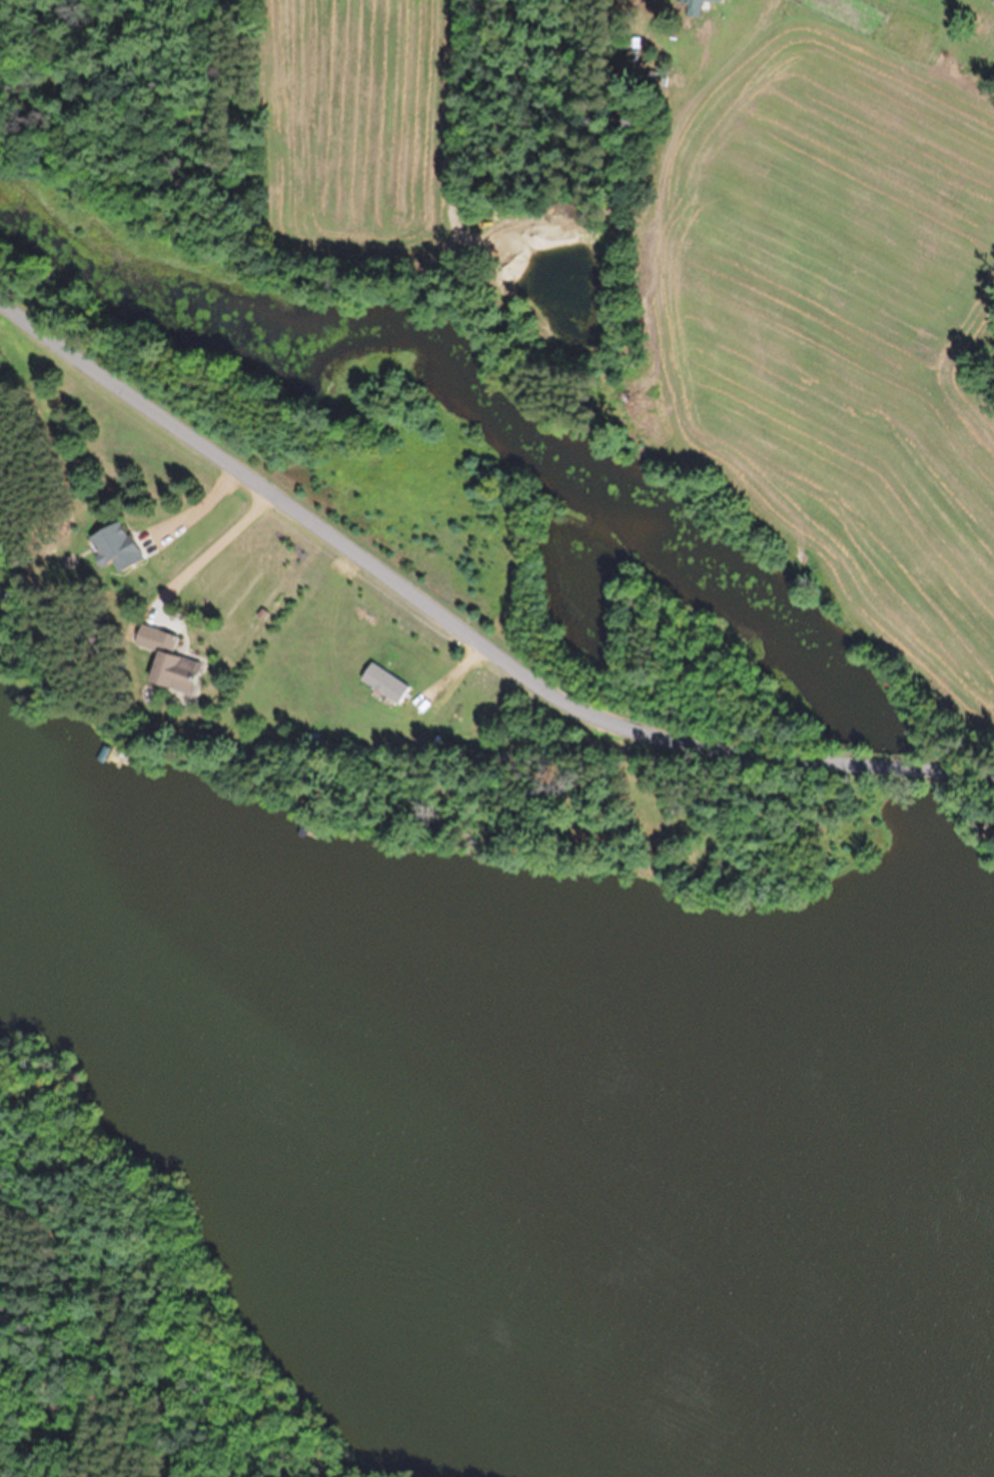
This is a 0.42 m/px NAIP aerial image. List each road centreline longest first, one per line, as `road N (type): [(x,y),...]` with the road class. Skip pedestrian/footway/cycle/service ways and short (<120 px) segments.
road 1 (residential): [(844,760),(743,753),(577,710),(0,302)]
road 2 (residential): [(62,1476),(99,1225),(53,1185),(0,1165)]

